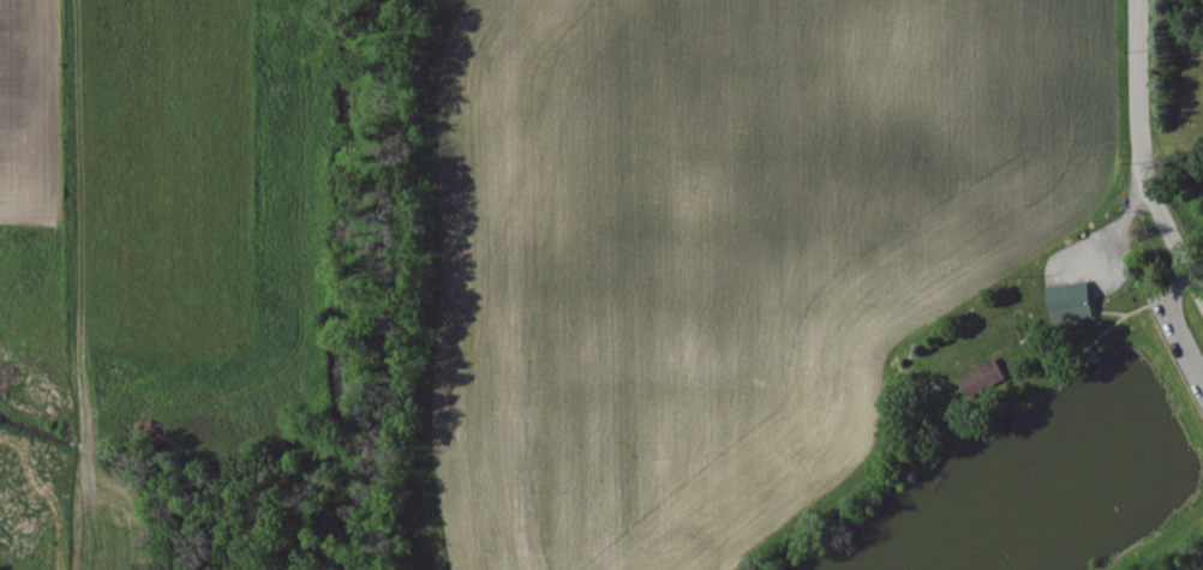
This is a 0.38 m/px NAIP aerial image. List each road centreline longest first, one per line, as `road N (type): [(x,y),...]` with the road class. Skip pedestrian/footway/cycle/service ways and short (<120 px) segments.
road 1 (residential): [(1143,181),(1137,0)]
road 2 (residential): [(1202,298),(1143,181)]

